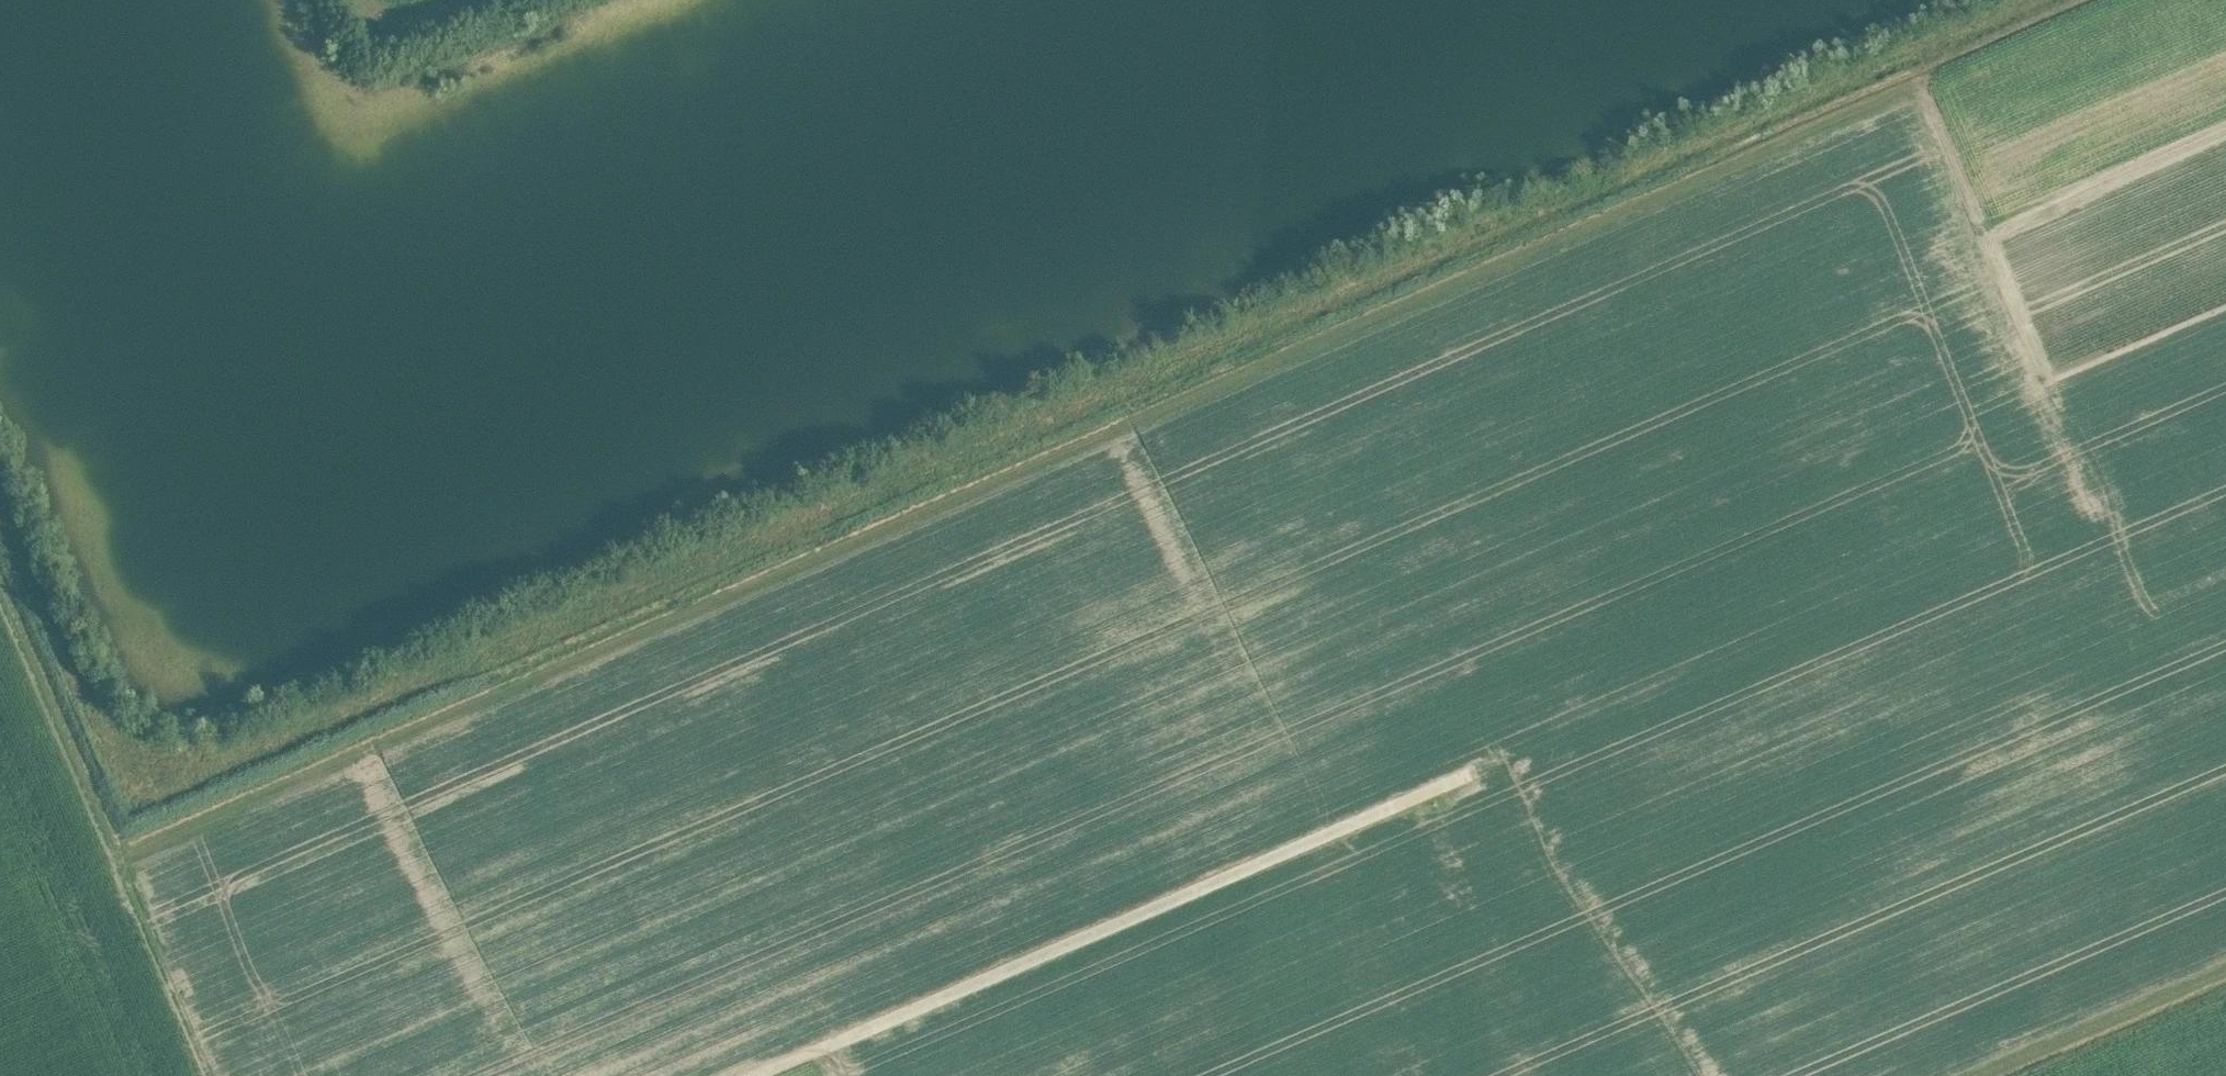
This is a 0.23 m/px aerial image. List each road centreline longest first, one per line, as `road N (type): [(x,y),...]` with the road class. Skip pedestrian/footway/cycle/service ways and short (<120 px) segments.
road 1 (track): [(486,0),(438,17),(394,15),(371,0)]

